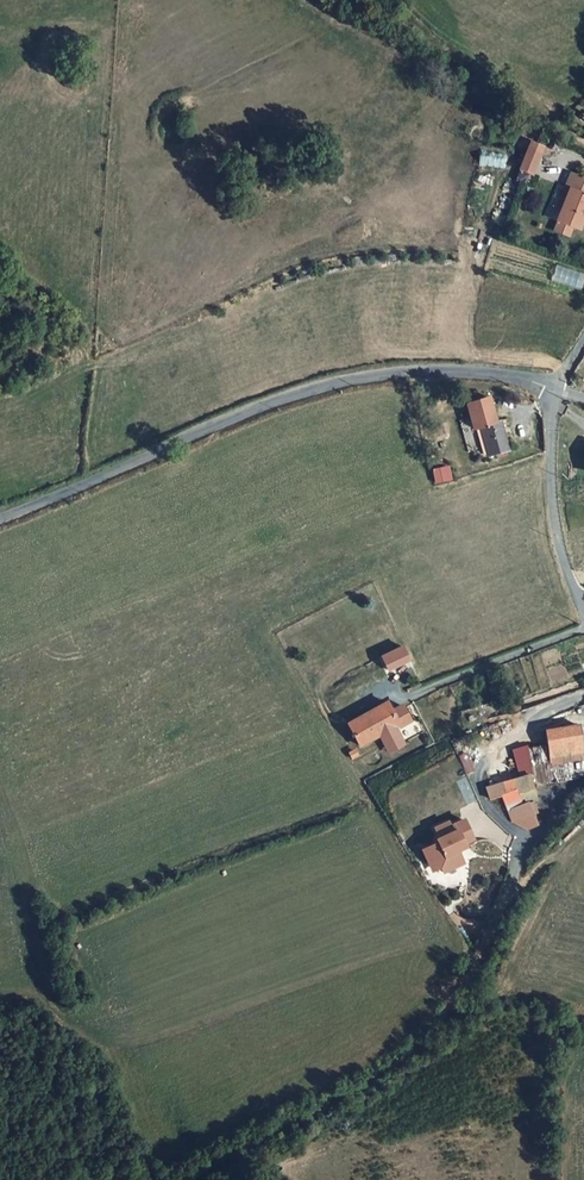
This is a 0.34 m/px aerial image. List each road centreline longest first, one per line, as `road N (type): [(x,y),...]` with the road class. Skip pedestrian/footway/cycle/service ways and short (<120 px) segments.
road 1 (tertiary): [(0,520),(225,419),(326,384),(461,370),(555,391)]
road 2 (track): [(206,1179),(402,1068),(465,992),(488,921),(583,787)]
road 3 (unclassified): [(555,391),(553,521),(583,608)]

